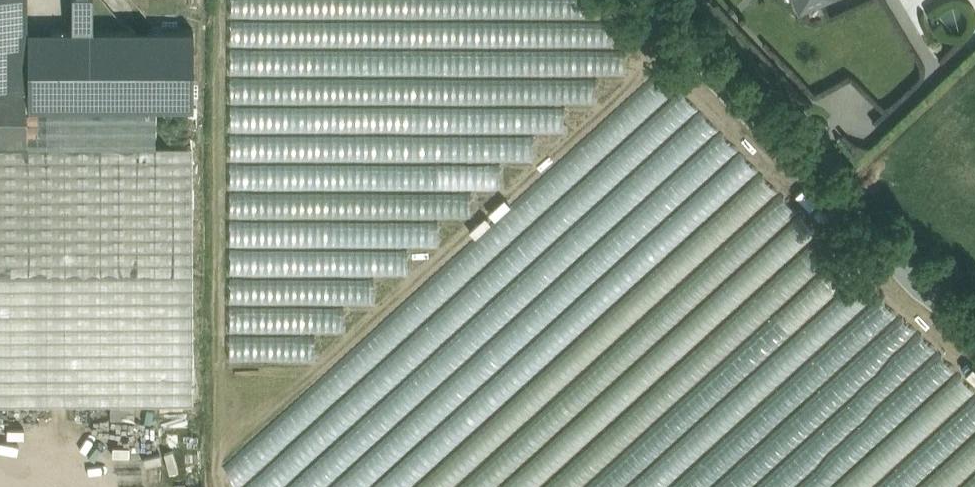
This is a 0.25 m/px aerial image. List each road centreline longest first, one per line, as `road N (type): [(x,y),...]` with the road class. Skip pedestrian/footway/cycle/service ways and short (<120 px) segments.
road 1 (tertiary): [(974,336),(652,0)]

